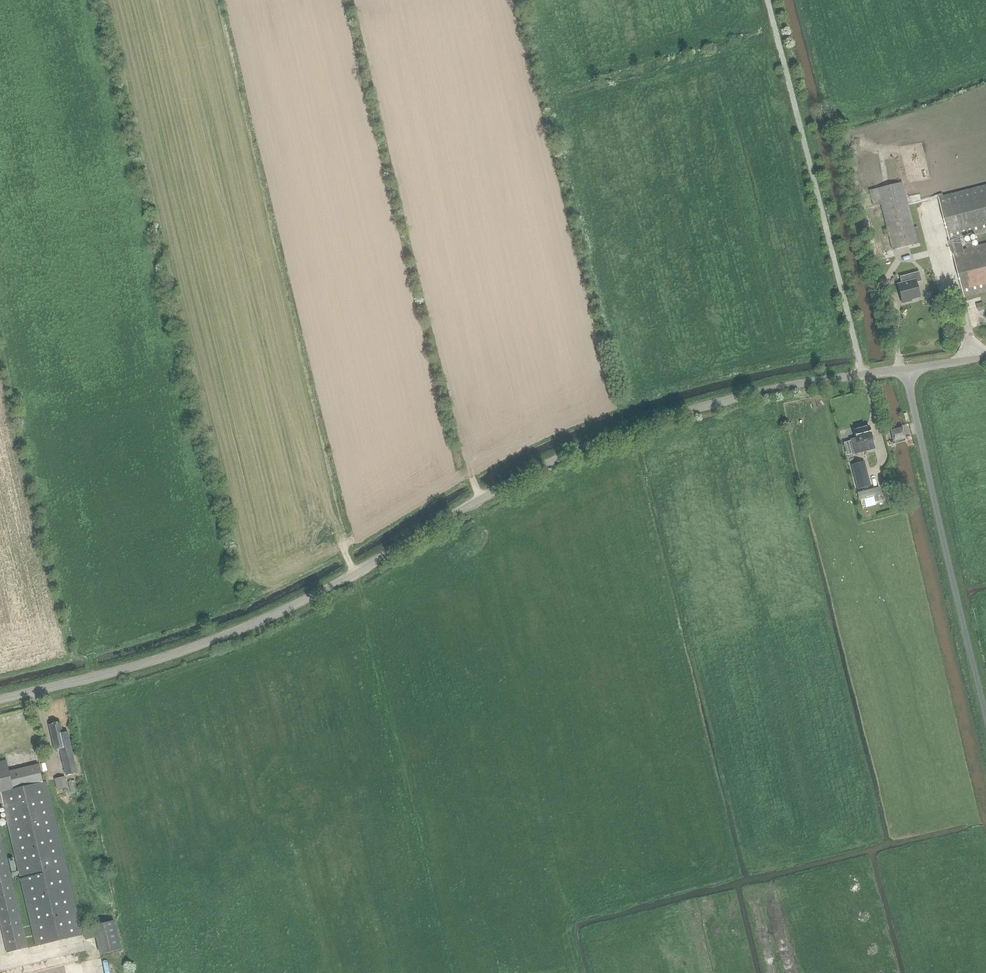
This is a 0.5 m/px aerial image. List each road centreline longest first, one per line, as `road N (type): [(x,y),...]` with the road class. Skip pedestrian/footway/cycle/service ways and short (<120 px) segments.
road 1 (unclassified): [(0,699),(201,644),(289,608),(559,456),(661,415),(861,375)]
road 2 (unclassified): [(861,375),(767,0)]
road 3 (unclassified): [(985,706),(904,370)]

